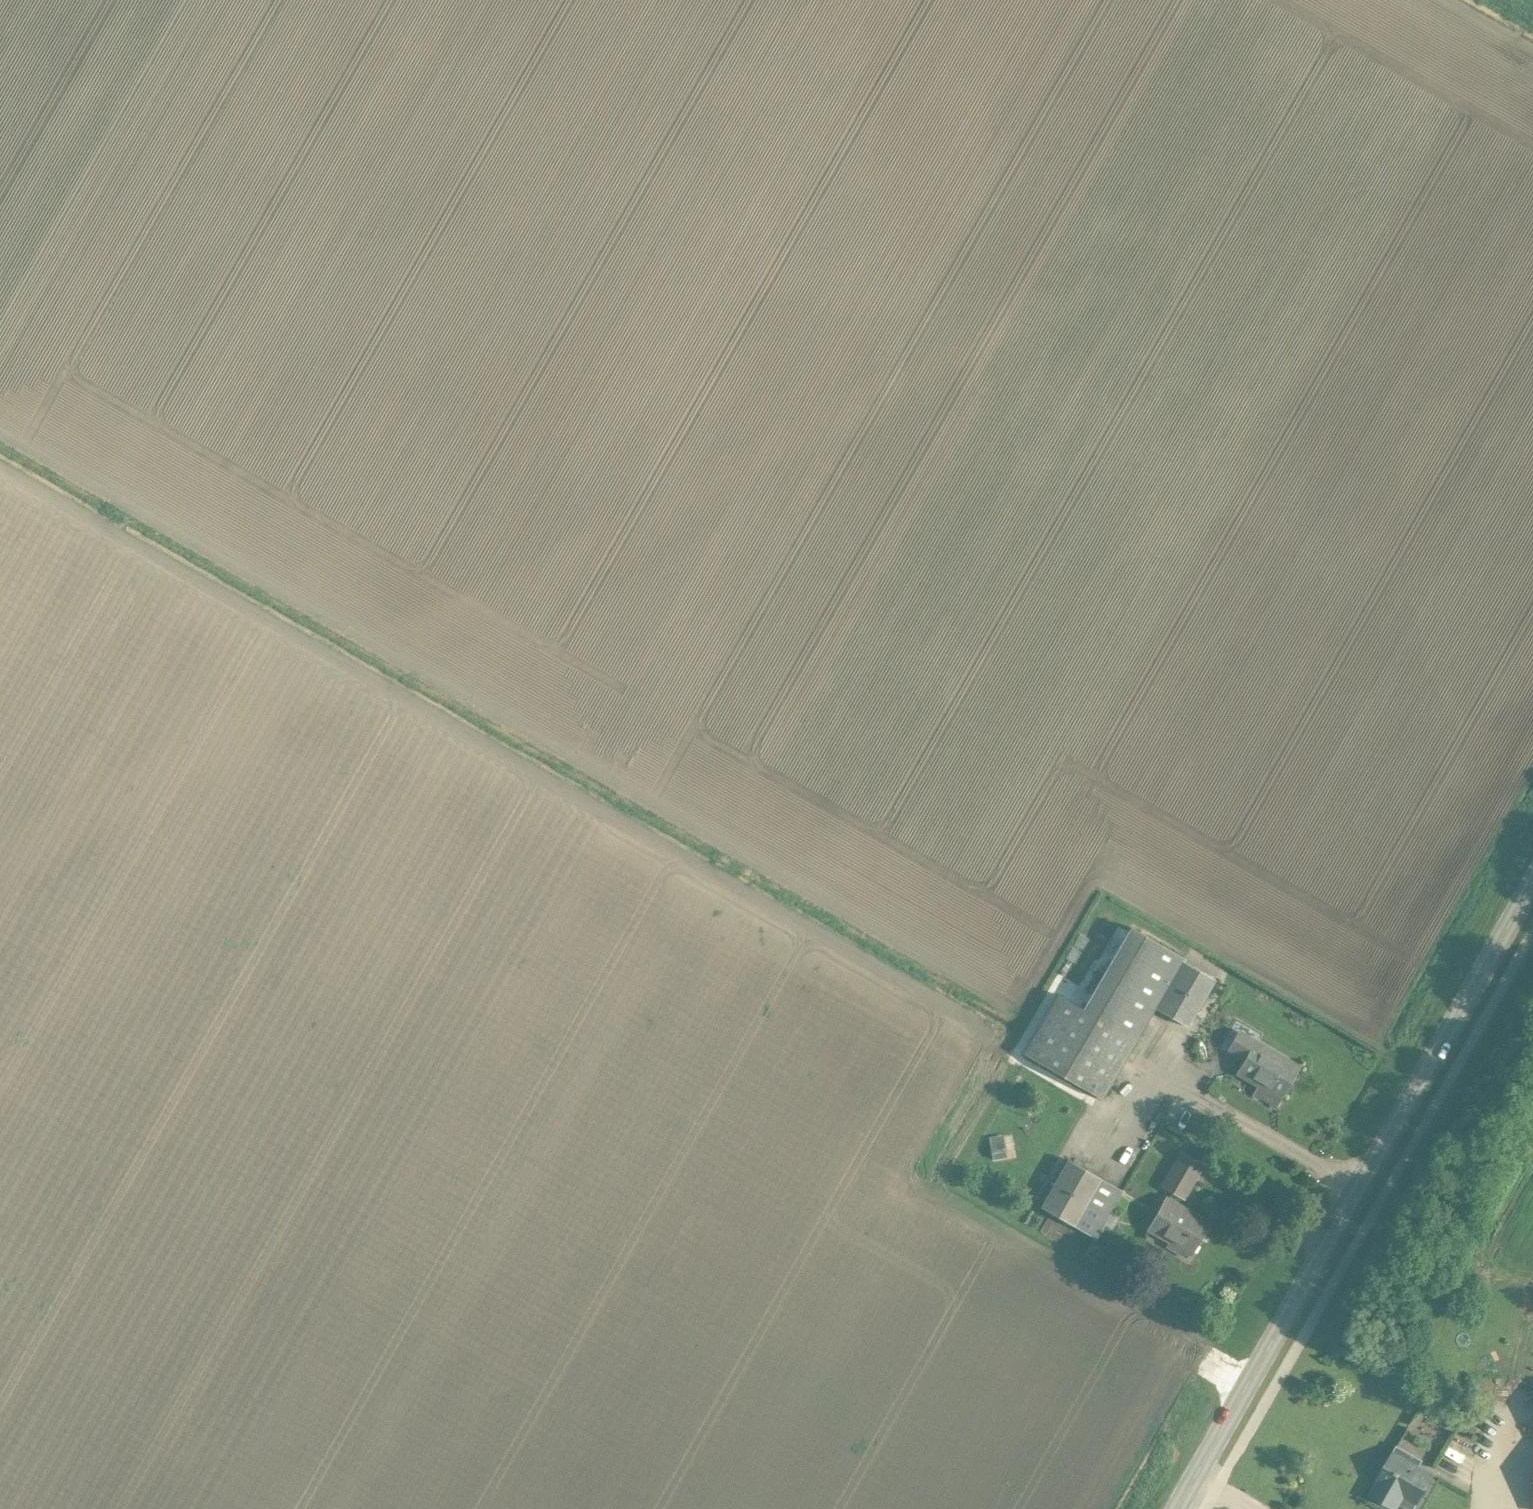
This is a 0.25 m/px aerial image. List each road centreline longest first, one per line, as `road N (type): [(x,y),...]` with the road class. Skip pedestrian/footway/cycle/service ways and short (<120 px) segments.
road 1 (tertiary): [(1176,1508),(1532,881)]

